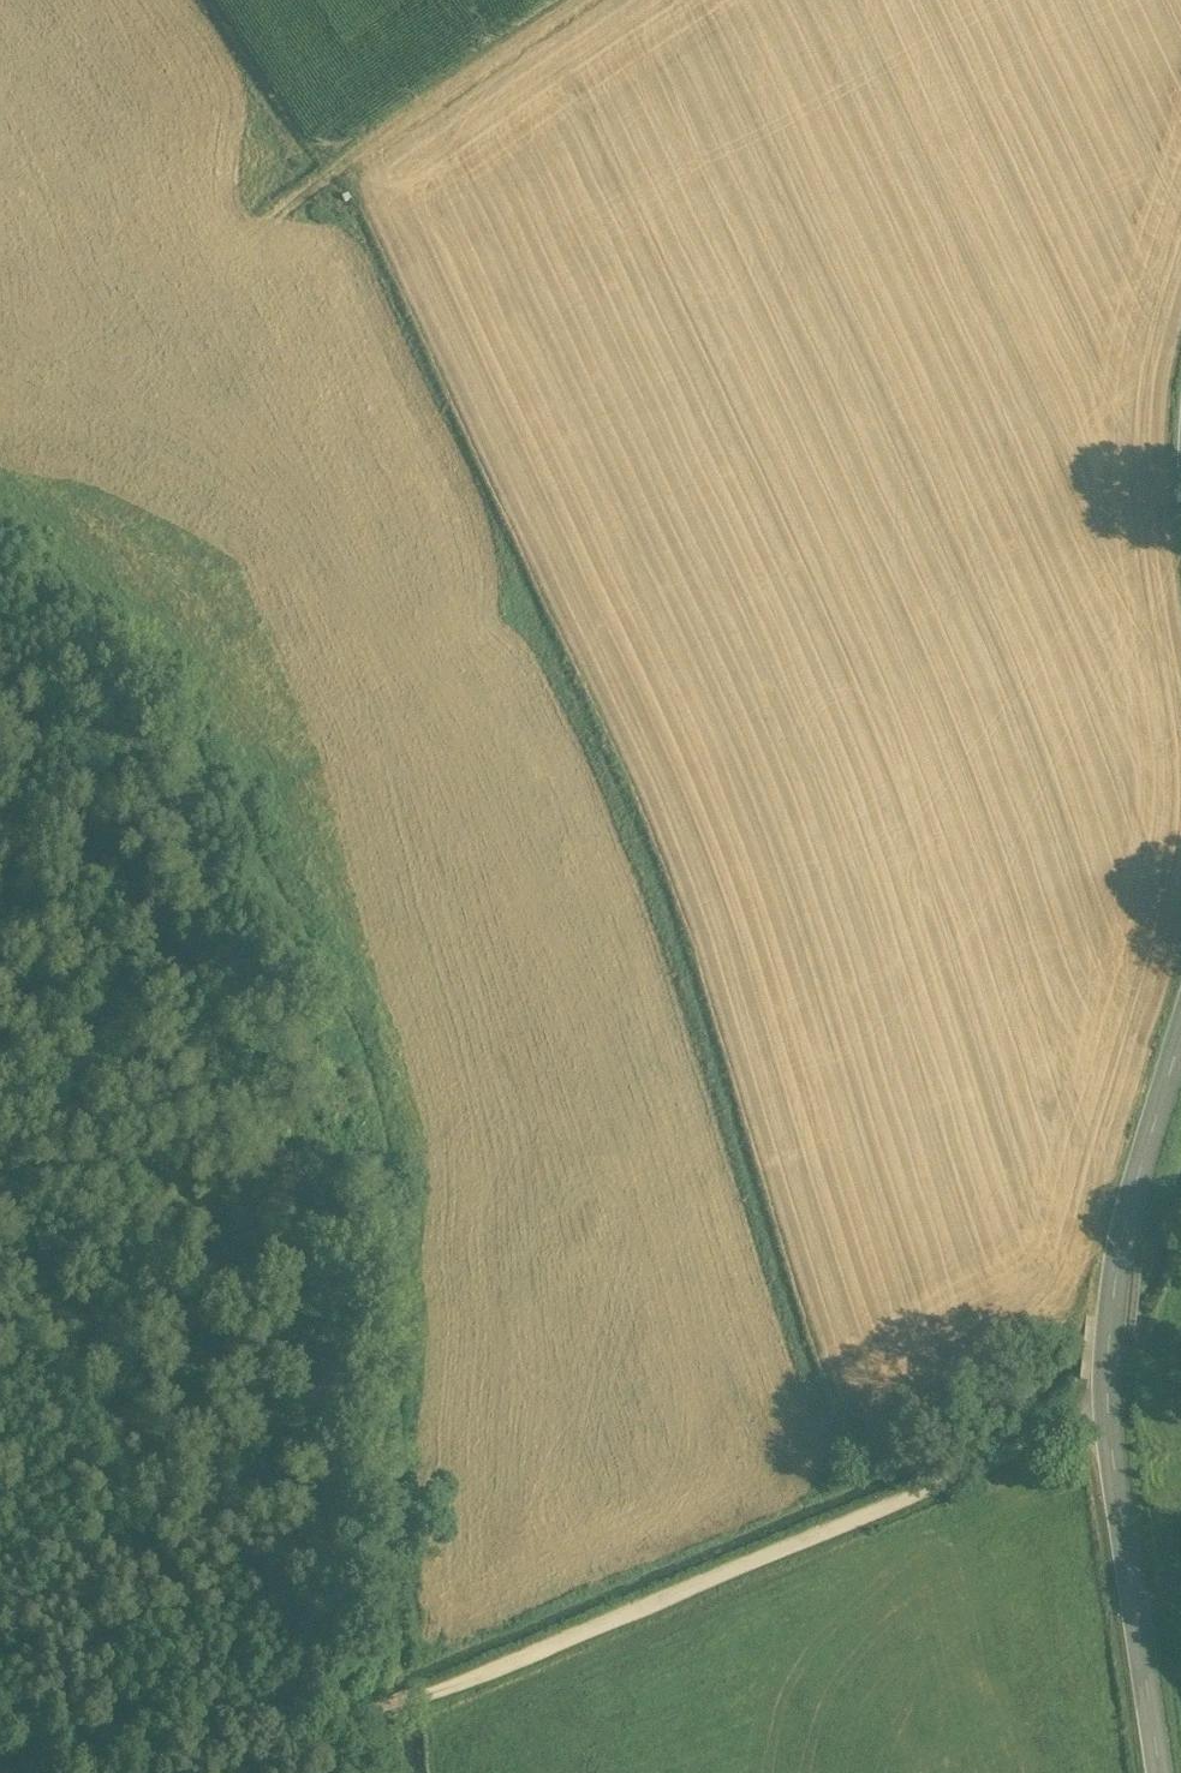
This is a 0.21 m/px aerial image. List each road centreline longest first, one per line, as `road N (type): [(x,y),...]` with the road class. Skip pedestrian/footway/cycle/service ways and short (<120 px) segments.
road 1 (track): [(0,1768),(387,1713),(1109,1419)]
road 2 (secondary): [(1160,1772),(1109,1419),(1115,1256),(1180,1029)]

